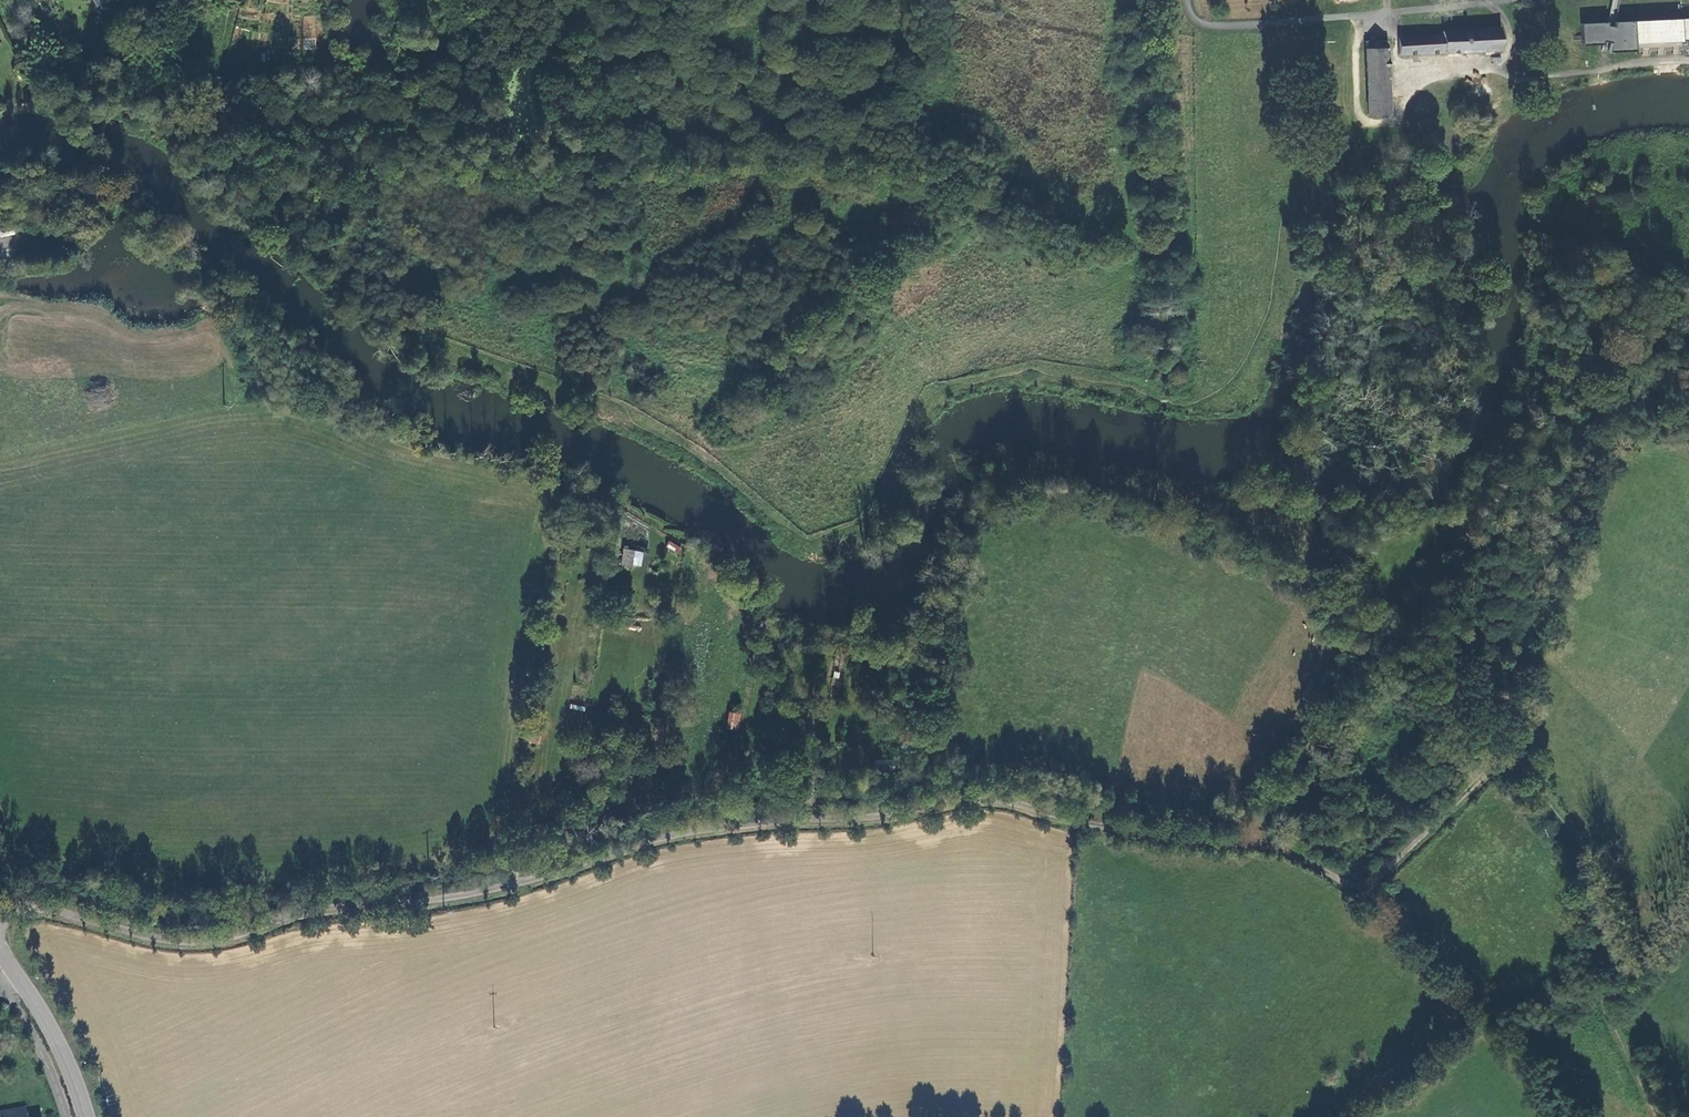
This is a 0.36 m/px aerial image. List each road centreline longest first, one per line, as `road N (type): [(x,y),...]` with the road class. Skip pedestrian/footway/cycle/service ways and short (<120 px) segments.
road 1 (primary): [(87,1116),(65,1057),(0,950)]

